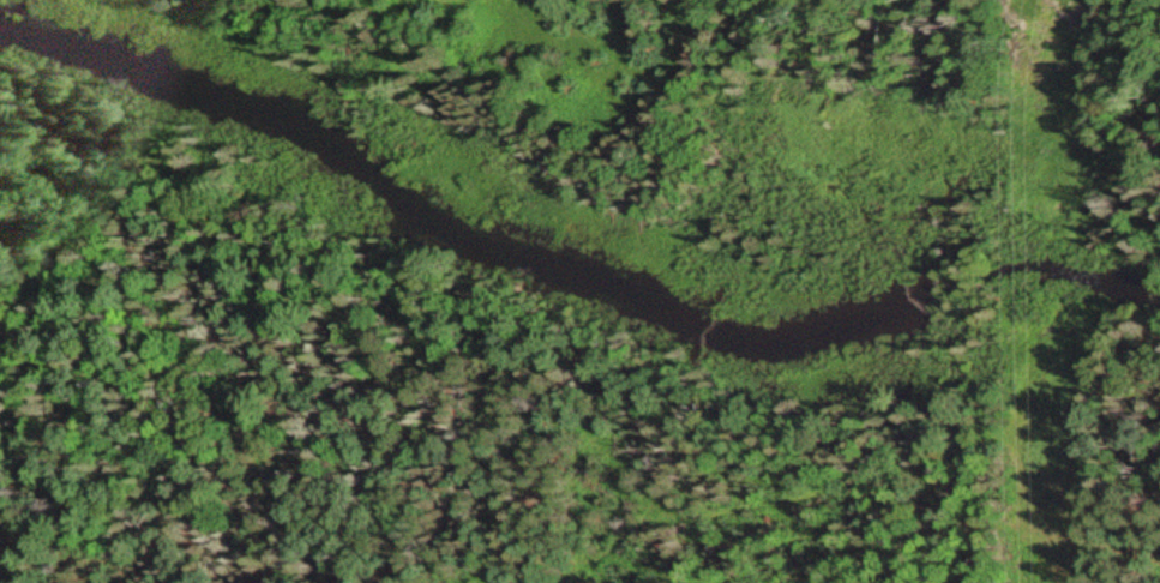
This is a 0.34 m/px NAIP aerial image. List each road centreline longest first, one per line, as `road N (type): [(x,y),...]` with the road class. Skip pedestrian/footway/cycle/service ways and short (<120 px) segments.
road 1 (track): [(656,0),(702,23),(734,113),(739,181),(678,268)]

